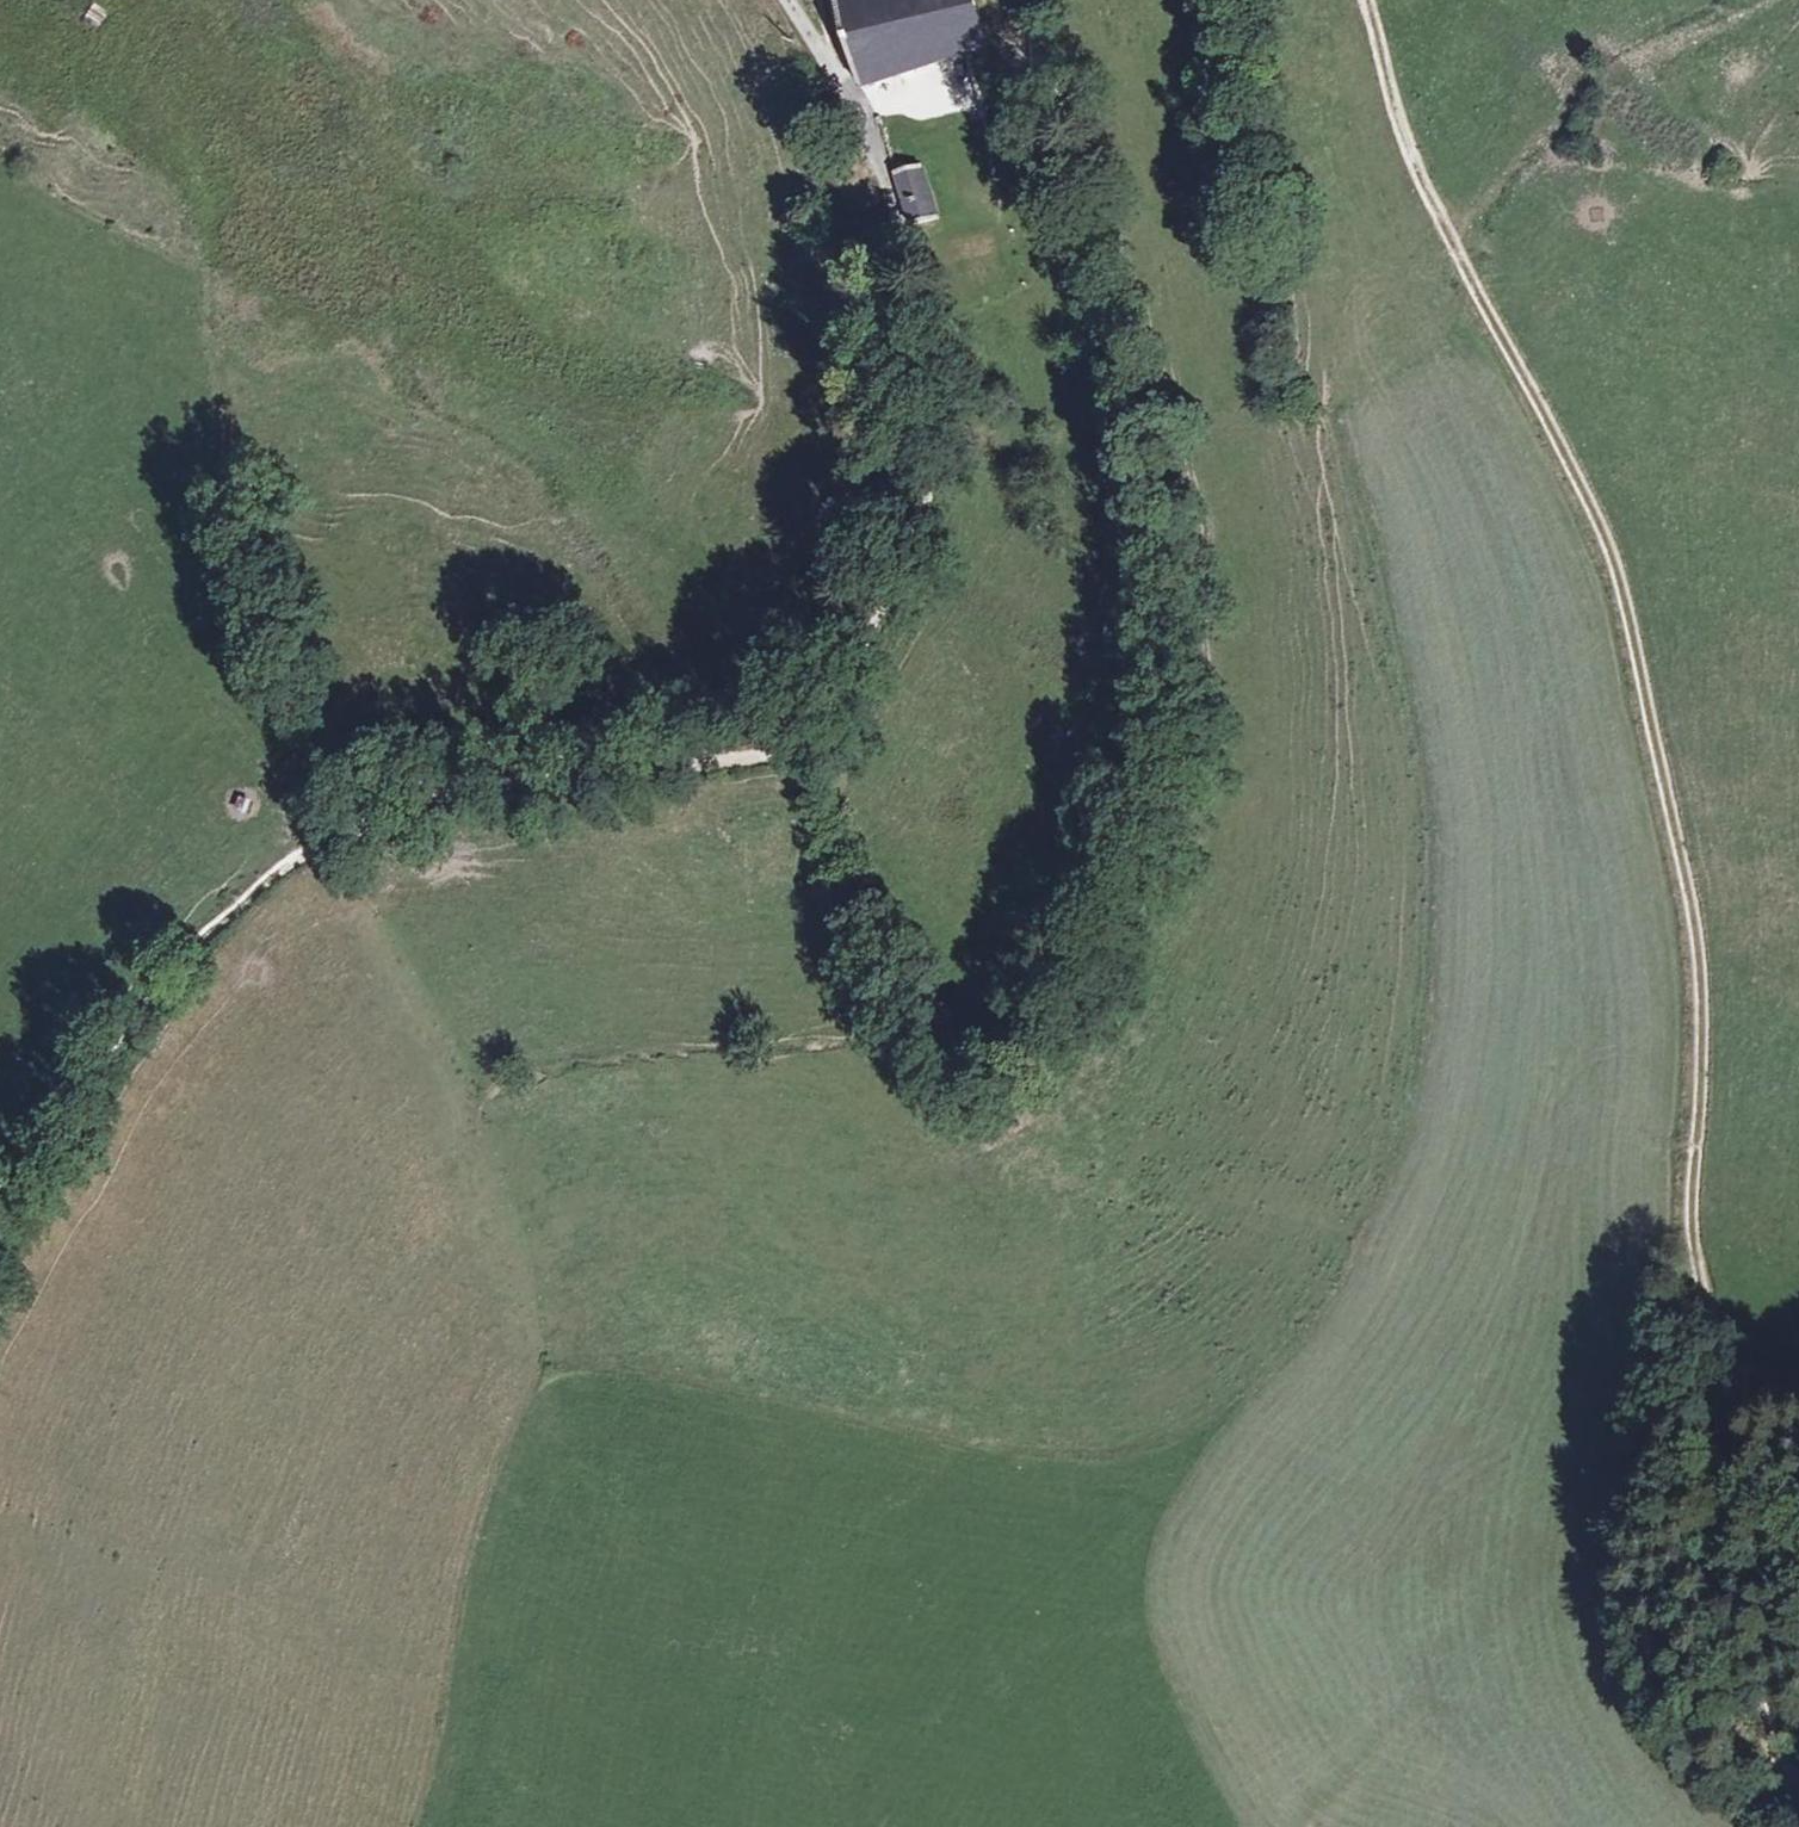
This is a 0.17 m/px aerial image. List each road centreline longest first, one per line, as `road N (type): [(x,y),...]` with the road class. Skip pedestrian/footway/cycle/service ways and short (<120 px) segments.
road 1 (track): [(1368,0),(1411,151),(1605,529),(1628,595),(1700,940),(1700,1389),(1718,1478),(1722,1593),(1798,1786)]
road 2 (track): [(841,81),(880,152),(962,415),(965,464),(947,536),(888,640),(808,735),(749,759),(474,789),(384,819),(295,863),(227,914),(124,1037),(0,1295)]

